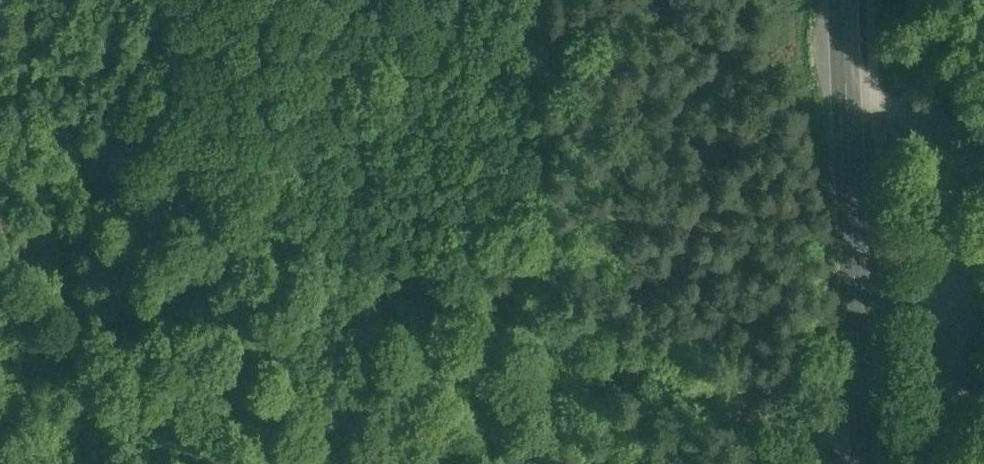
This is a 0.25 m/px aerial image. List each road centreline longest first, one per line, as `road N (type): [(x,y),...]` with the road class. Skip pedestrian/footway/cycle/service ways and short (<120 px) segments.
road 1 (track): [(84,147),(867,463)]
road 2 (primary): [(876,463),(843,0)]
road 3 (track): [(899,463),(918,457),(936,432),(942,396),(944,276),(931,171),(910,124),(889,104),(849,107)]
road 4 (track): [(0,361),(84,147)]
road 5 (track): [(84,147),(142,0)]

